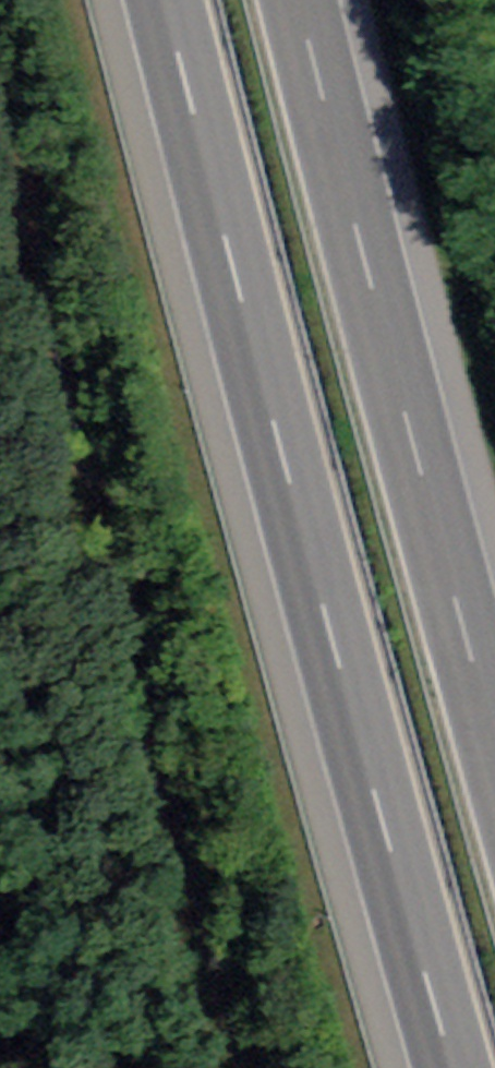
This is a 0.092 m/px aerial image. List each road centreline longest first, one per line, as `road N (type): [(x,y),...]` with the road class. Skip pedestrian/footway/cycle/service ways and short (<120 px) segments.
road 1 (motorway): [(166,0),(447,1067)]
road 2 (track): [(220,1067),(0,171)]
road 3 (motorway): [(494,768),(298,0)]

